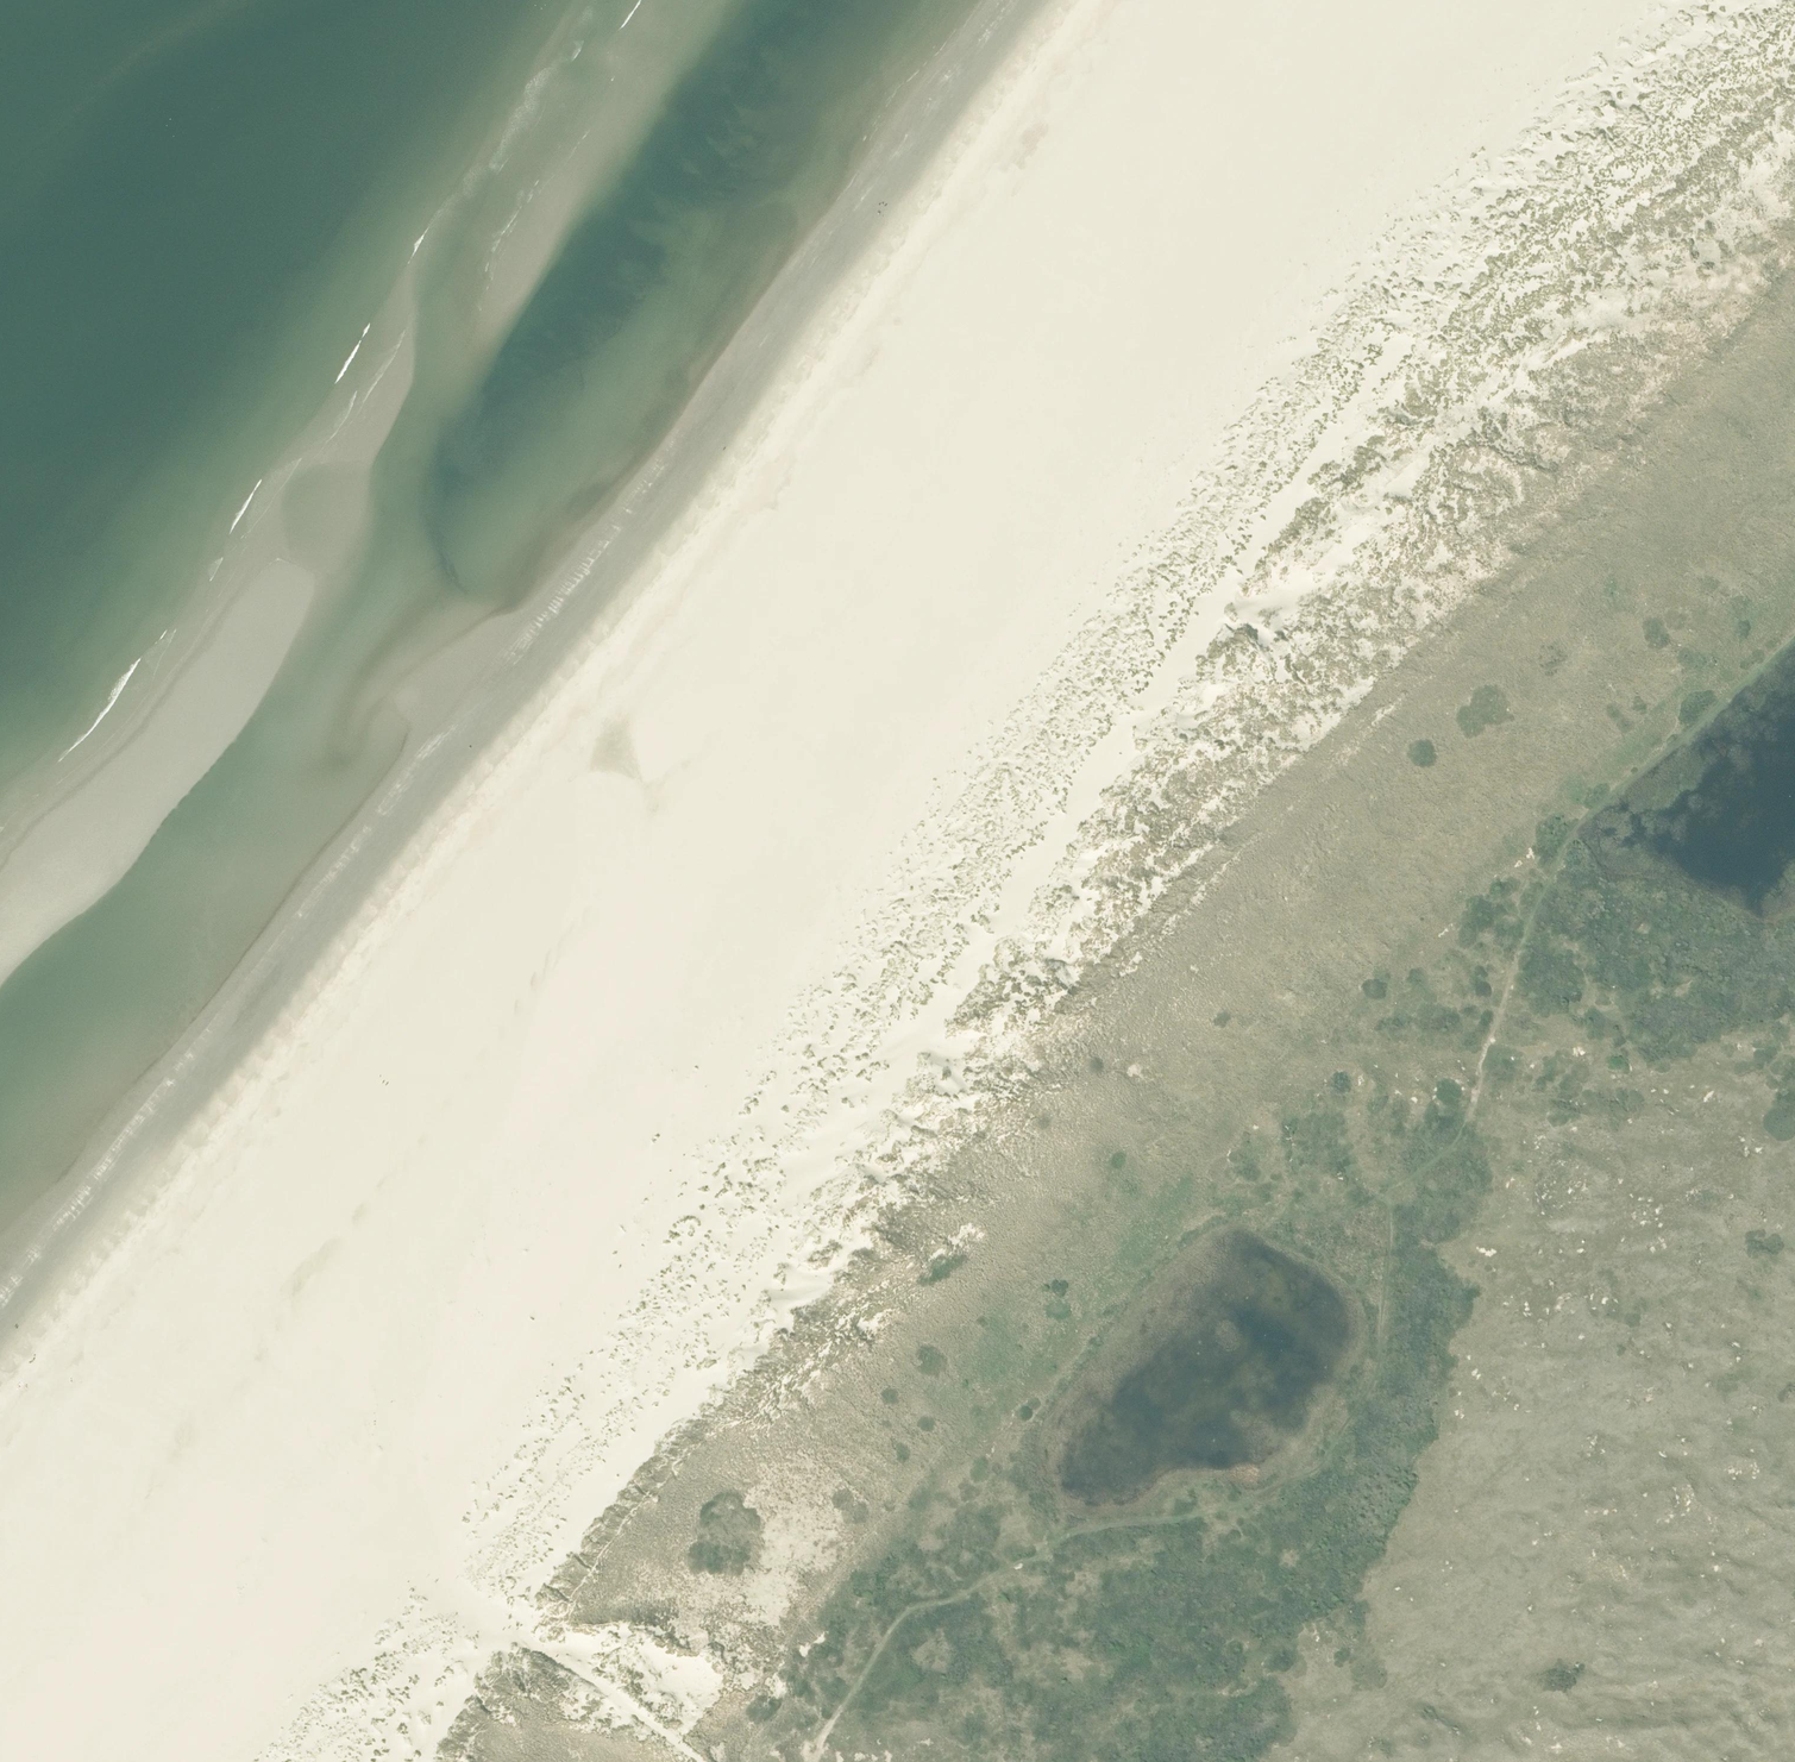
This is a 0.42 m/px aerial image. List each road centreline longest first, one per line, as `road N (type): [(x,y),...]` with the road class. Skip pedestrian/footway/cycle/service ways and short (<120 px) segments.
road 1 (track): [(1794,631),(1592,809),(1563,845),(1488,1037),(1464,1134),(1383,1196),(1391,1228),(1383,1345),(1368,1393),(1321,1466),(1236,1506),(1078,1532),(956,1599),(908,1611),(826,1727),(814,1761)]
road 2 (track): [(695,1761),(446,1588)]

